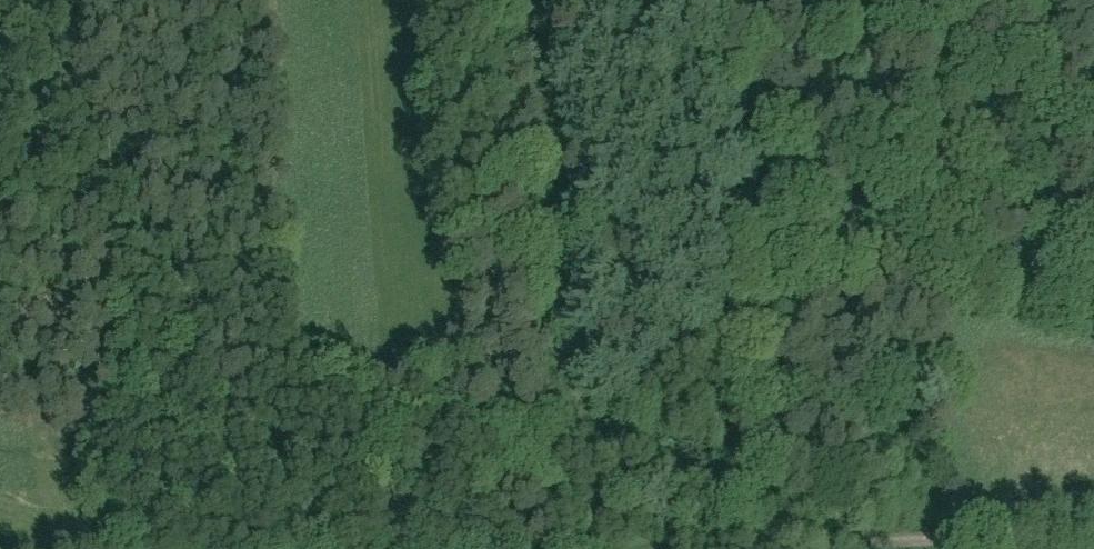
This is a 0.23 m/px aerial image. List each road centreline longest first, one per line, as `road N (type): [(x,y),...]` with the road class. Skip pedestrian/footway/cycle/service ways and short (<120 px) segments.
road 1 (track): [(903,548),(1093,536)]

